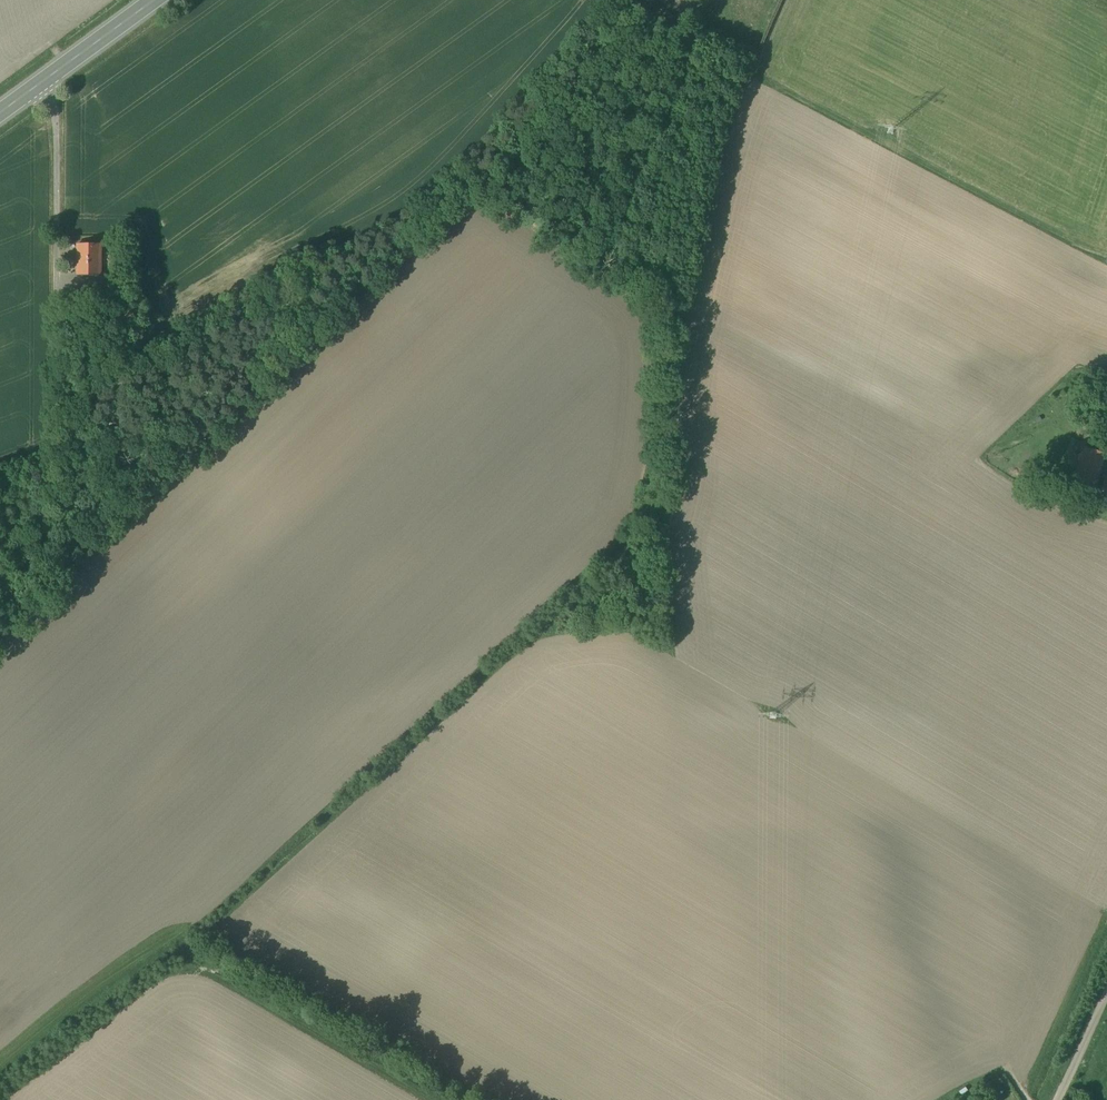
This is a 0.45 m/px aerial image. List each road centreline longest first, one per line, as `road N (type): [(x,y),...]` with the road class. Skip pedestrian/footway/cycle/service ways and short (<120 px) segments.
road 1 (track): [(1106,248),(749,74)]
road 2 (secondary): [(154,0),(0,115)]
road 3 (unclassified): [(1106,987),(1055,1099)]

